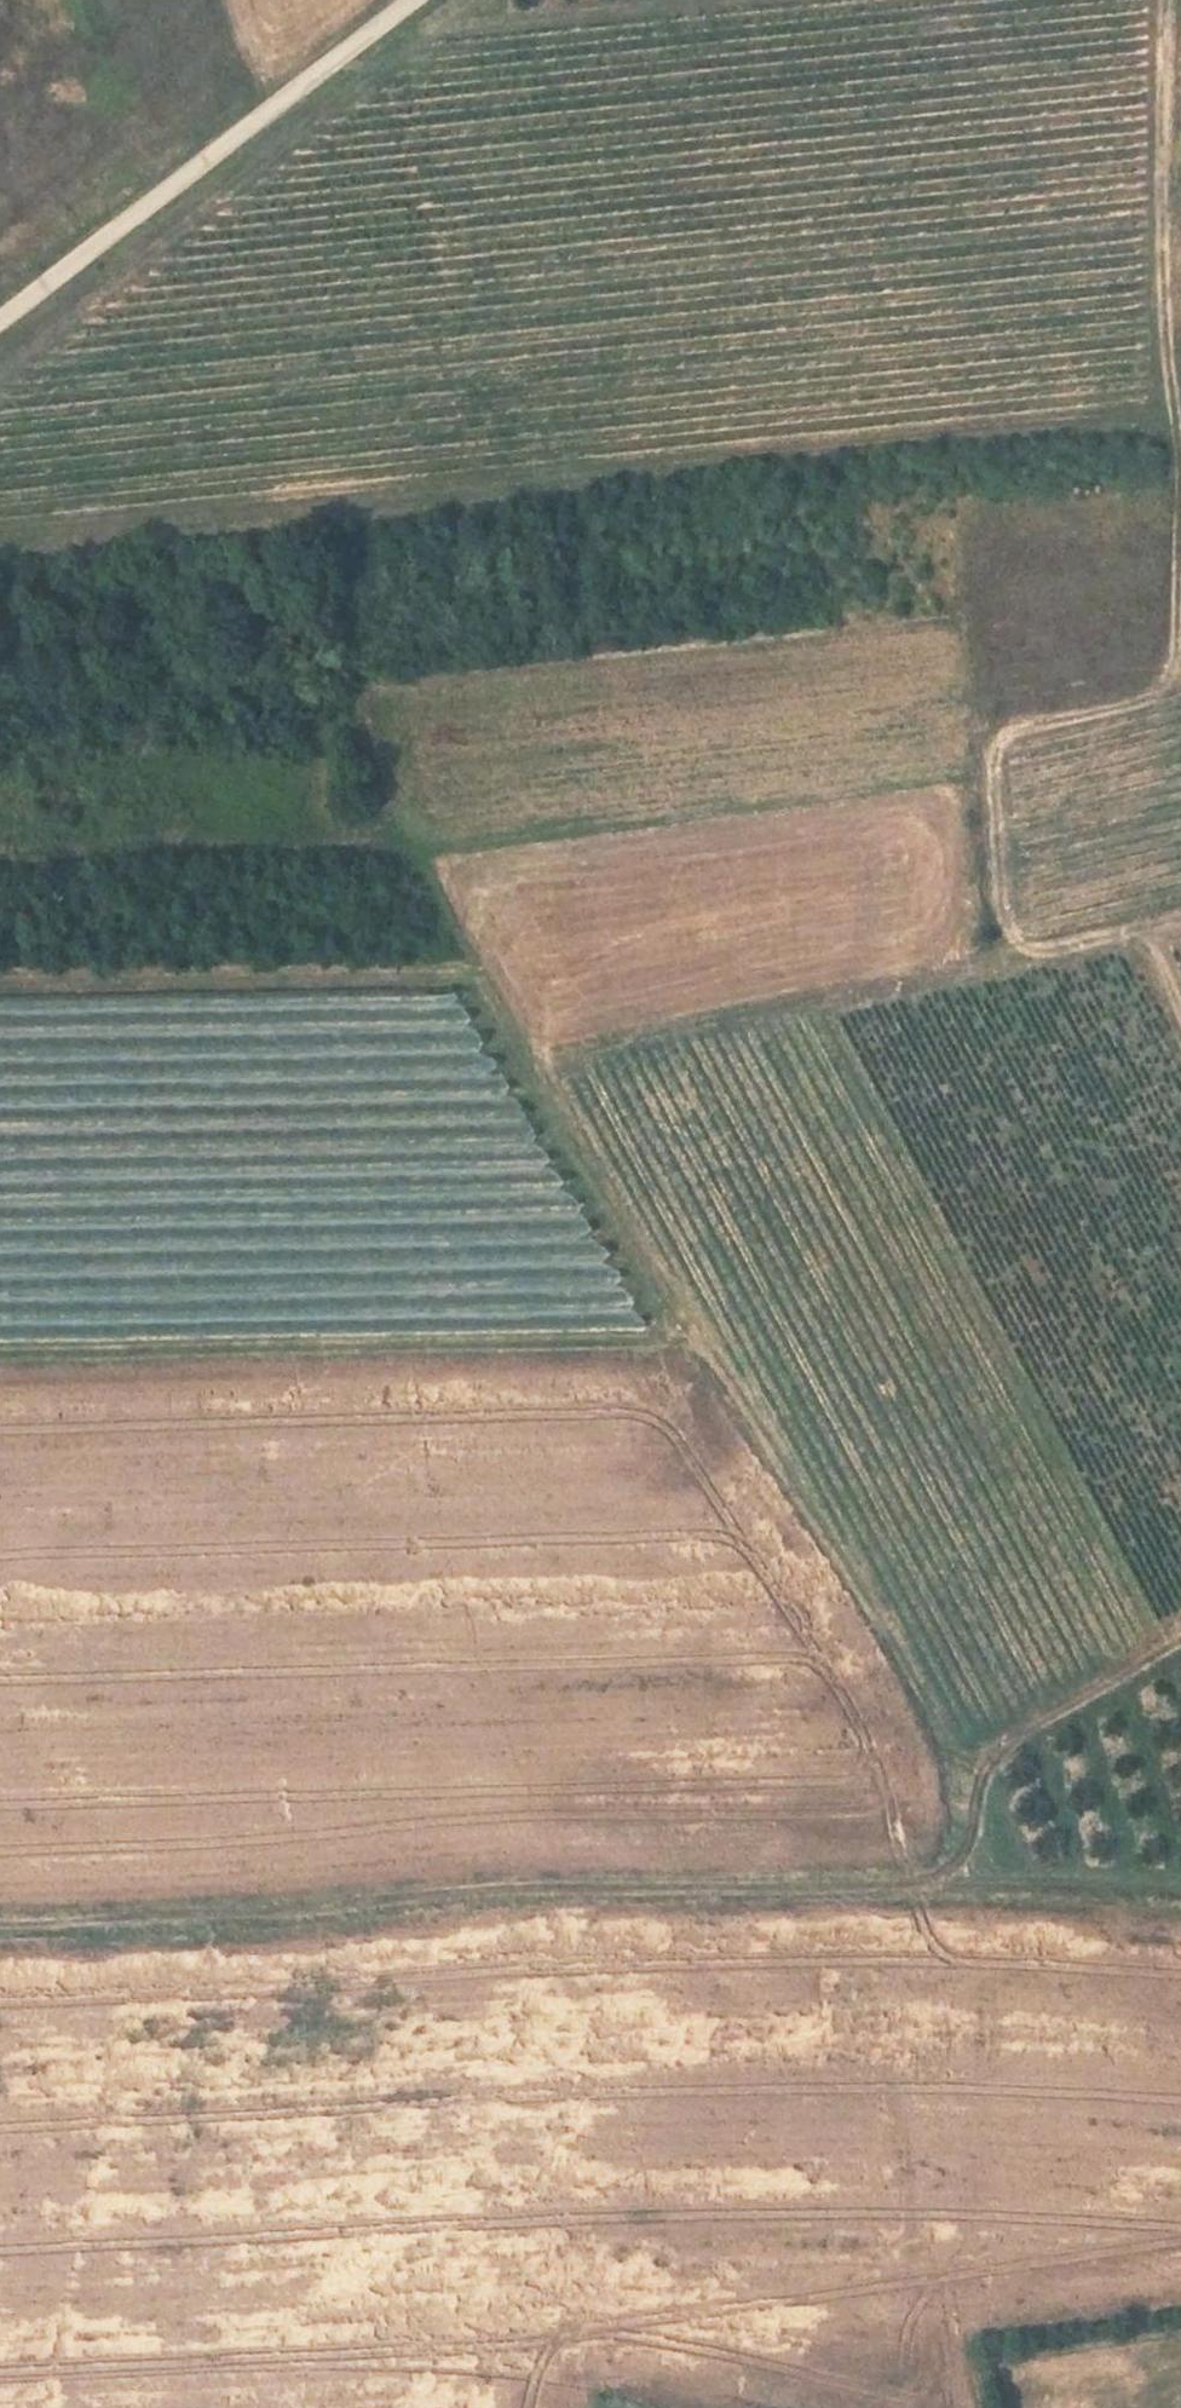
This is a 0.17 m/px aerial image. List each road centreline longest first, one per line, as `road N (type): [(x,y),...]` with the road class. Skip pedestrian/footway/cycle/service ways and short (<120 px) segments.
road 1 (track): [(0,1923),(321,1912),(468,1894),(932,1886),(960,1862),(980,1773),(997,1743),(1180,1638)]
road 2 (track): [(1172,0),(1162,248),(1180,451),(1178,668)]
road 3 (unclassified): [(0,319),(408,0)]

